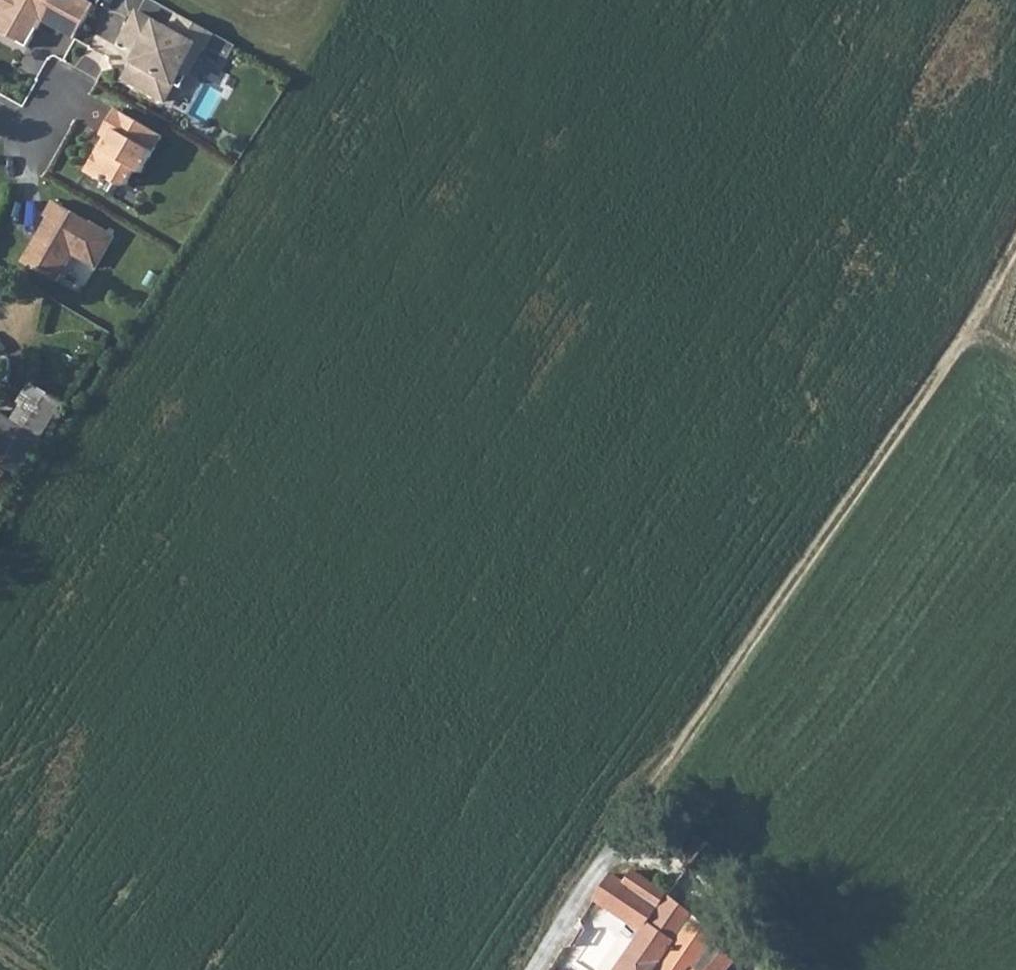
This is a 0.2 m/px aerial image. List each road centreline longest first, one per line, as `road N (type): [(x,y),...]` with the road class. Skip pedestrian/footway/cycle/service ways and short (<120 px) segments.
road 1 (track): [(609,859),(976,316),(1015,240)]
road 2 (residential): [(542,969),(609,859),(623,851),(661,863),(680,883)]

